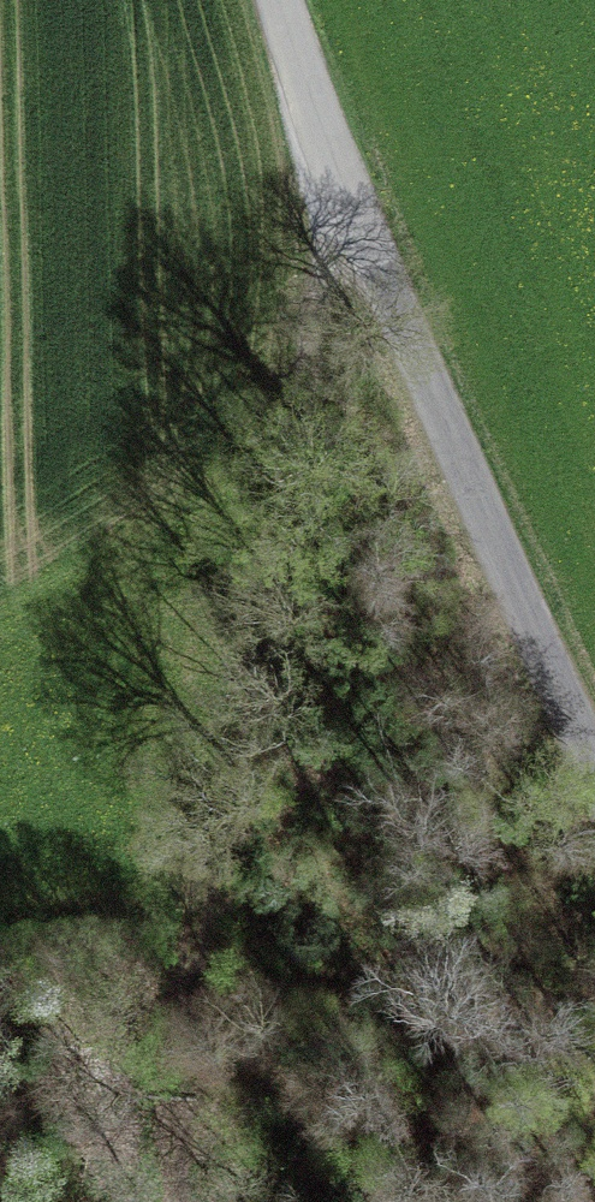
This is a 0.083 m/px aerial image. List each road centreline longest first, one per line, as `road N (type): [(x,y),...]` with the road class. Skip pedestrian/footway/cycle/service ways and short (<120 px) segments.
road 1 (track): [(332,150),(167,843),(201,1201)]
road 2 (unclassified): [(296,0),(332,150),(594,750)]

